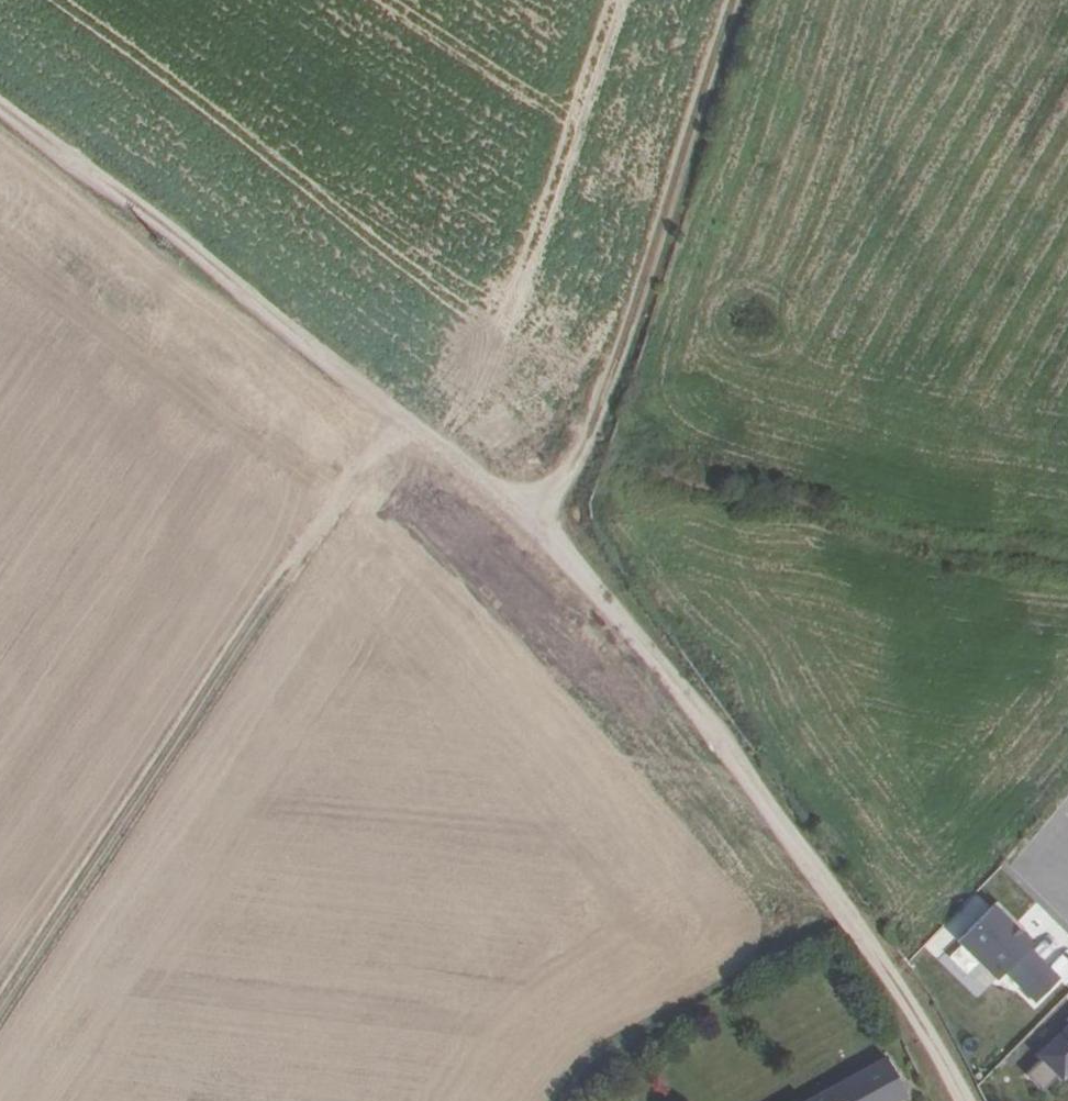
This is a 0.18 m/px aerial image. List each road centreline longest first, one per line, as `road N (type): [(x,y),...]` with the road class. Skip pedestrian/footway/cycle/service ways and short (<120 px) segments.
road 1 (residential): [(964,1100),(919,1019),(714,735),(530,528),(448,454),(387,413)]
road 2 (track): [(0,996),(387,413)]
road 3 (track): [(545,544),(736,0)]
road 4 (track): [(0,110),(387,413)]

